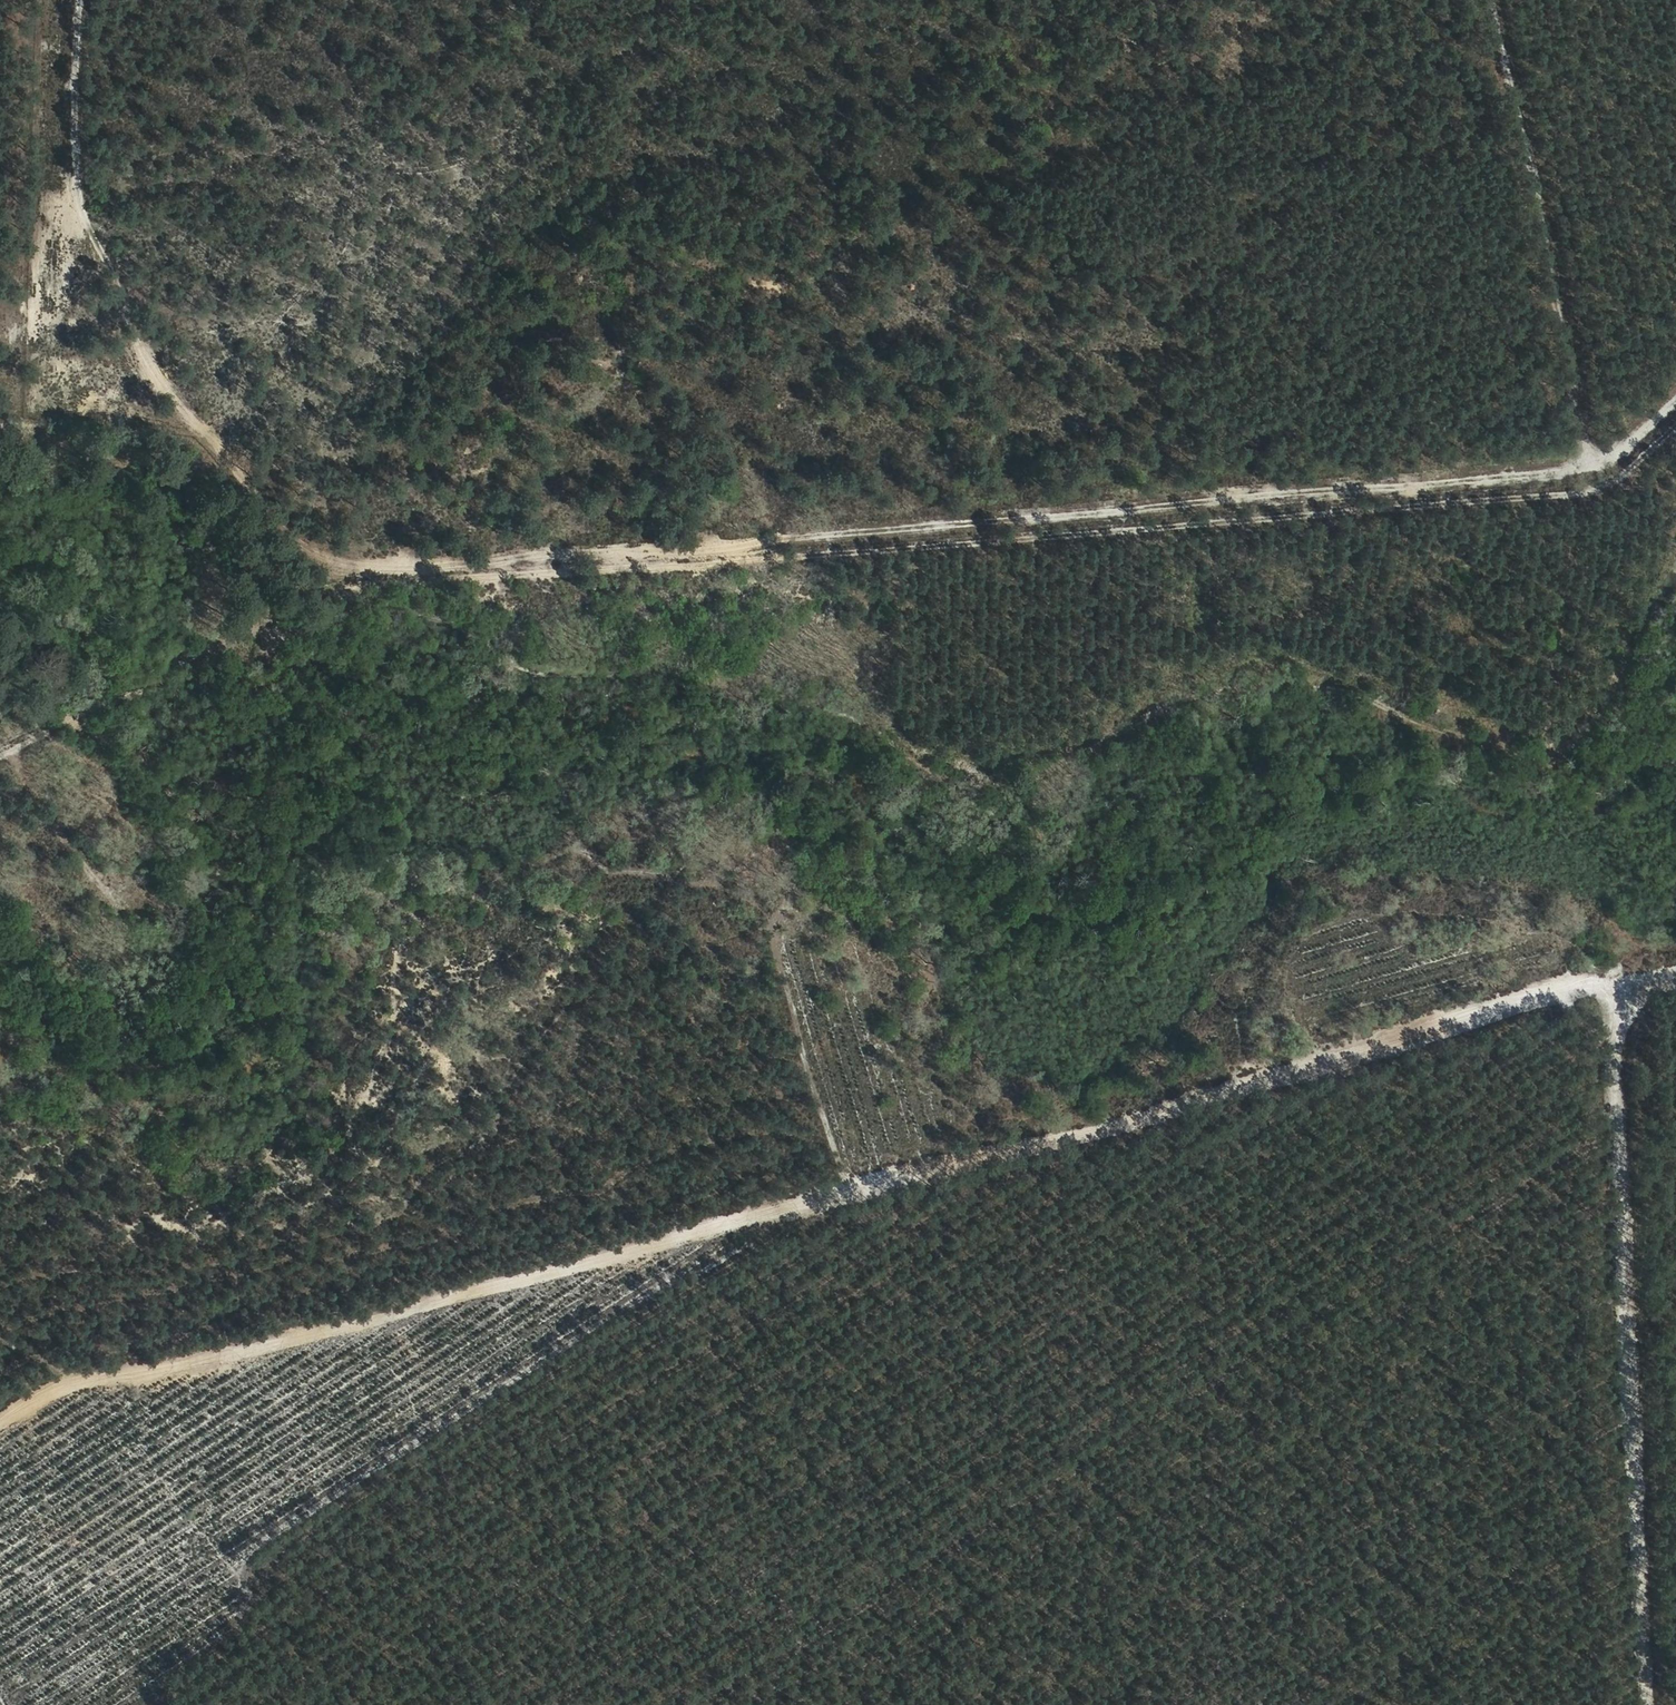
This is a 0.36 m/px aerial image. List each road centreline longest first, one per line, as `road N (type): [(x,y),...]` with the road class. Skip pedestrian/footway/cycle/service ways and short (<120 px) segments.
road 1 (track): [(1675,977),(54,1390),(0,1424)]
road 2 (track): [(1648,1704),(1611,991)]

